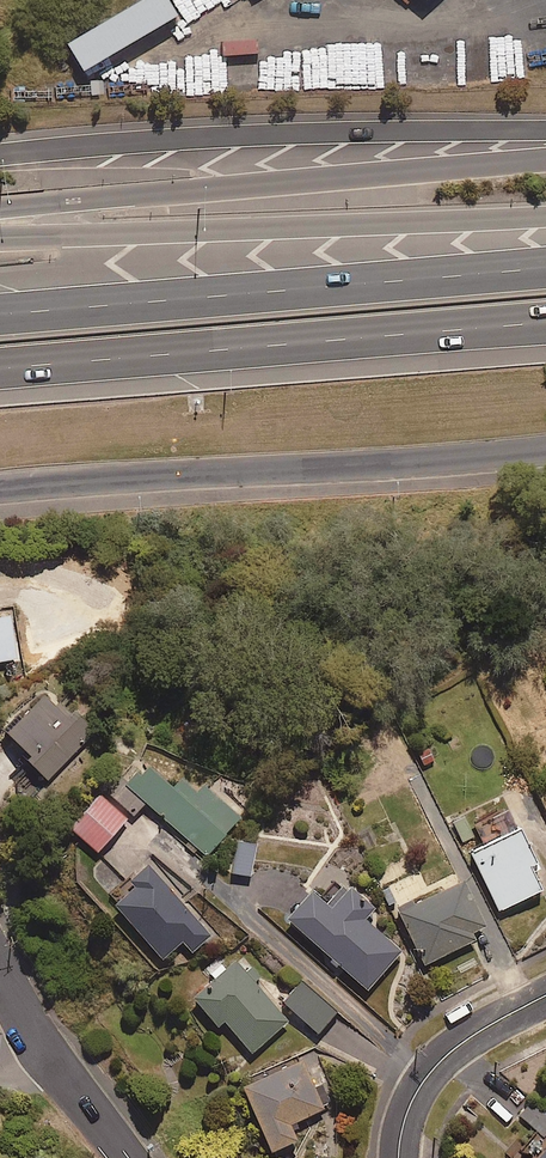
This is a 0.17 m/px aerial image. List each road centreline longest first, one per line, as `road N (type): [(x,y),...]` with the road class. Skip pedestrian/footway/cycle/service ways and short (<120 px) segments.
road 1 (secondary): [(0,208),(545,158)]
road 2 (motorway): [(545,321),(0,368)]
road 3 (motorway): [(0,315),(545,268)]
road 4 (secondary): [(545,449),(0,486)]
road 5 (motorway): [(0,155),(299,131),(545,131)]
road 6 (motorway): [(0,239),(545,216)]
road 7 (residential): [(545,998),(439,1060),(411,1102),(400,1157)]
road 8 (residential): [(132,1157),(0,977)]

